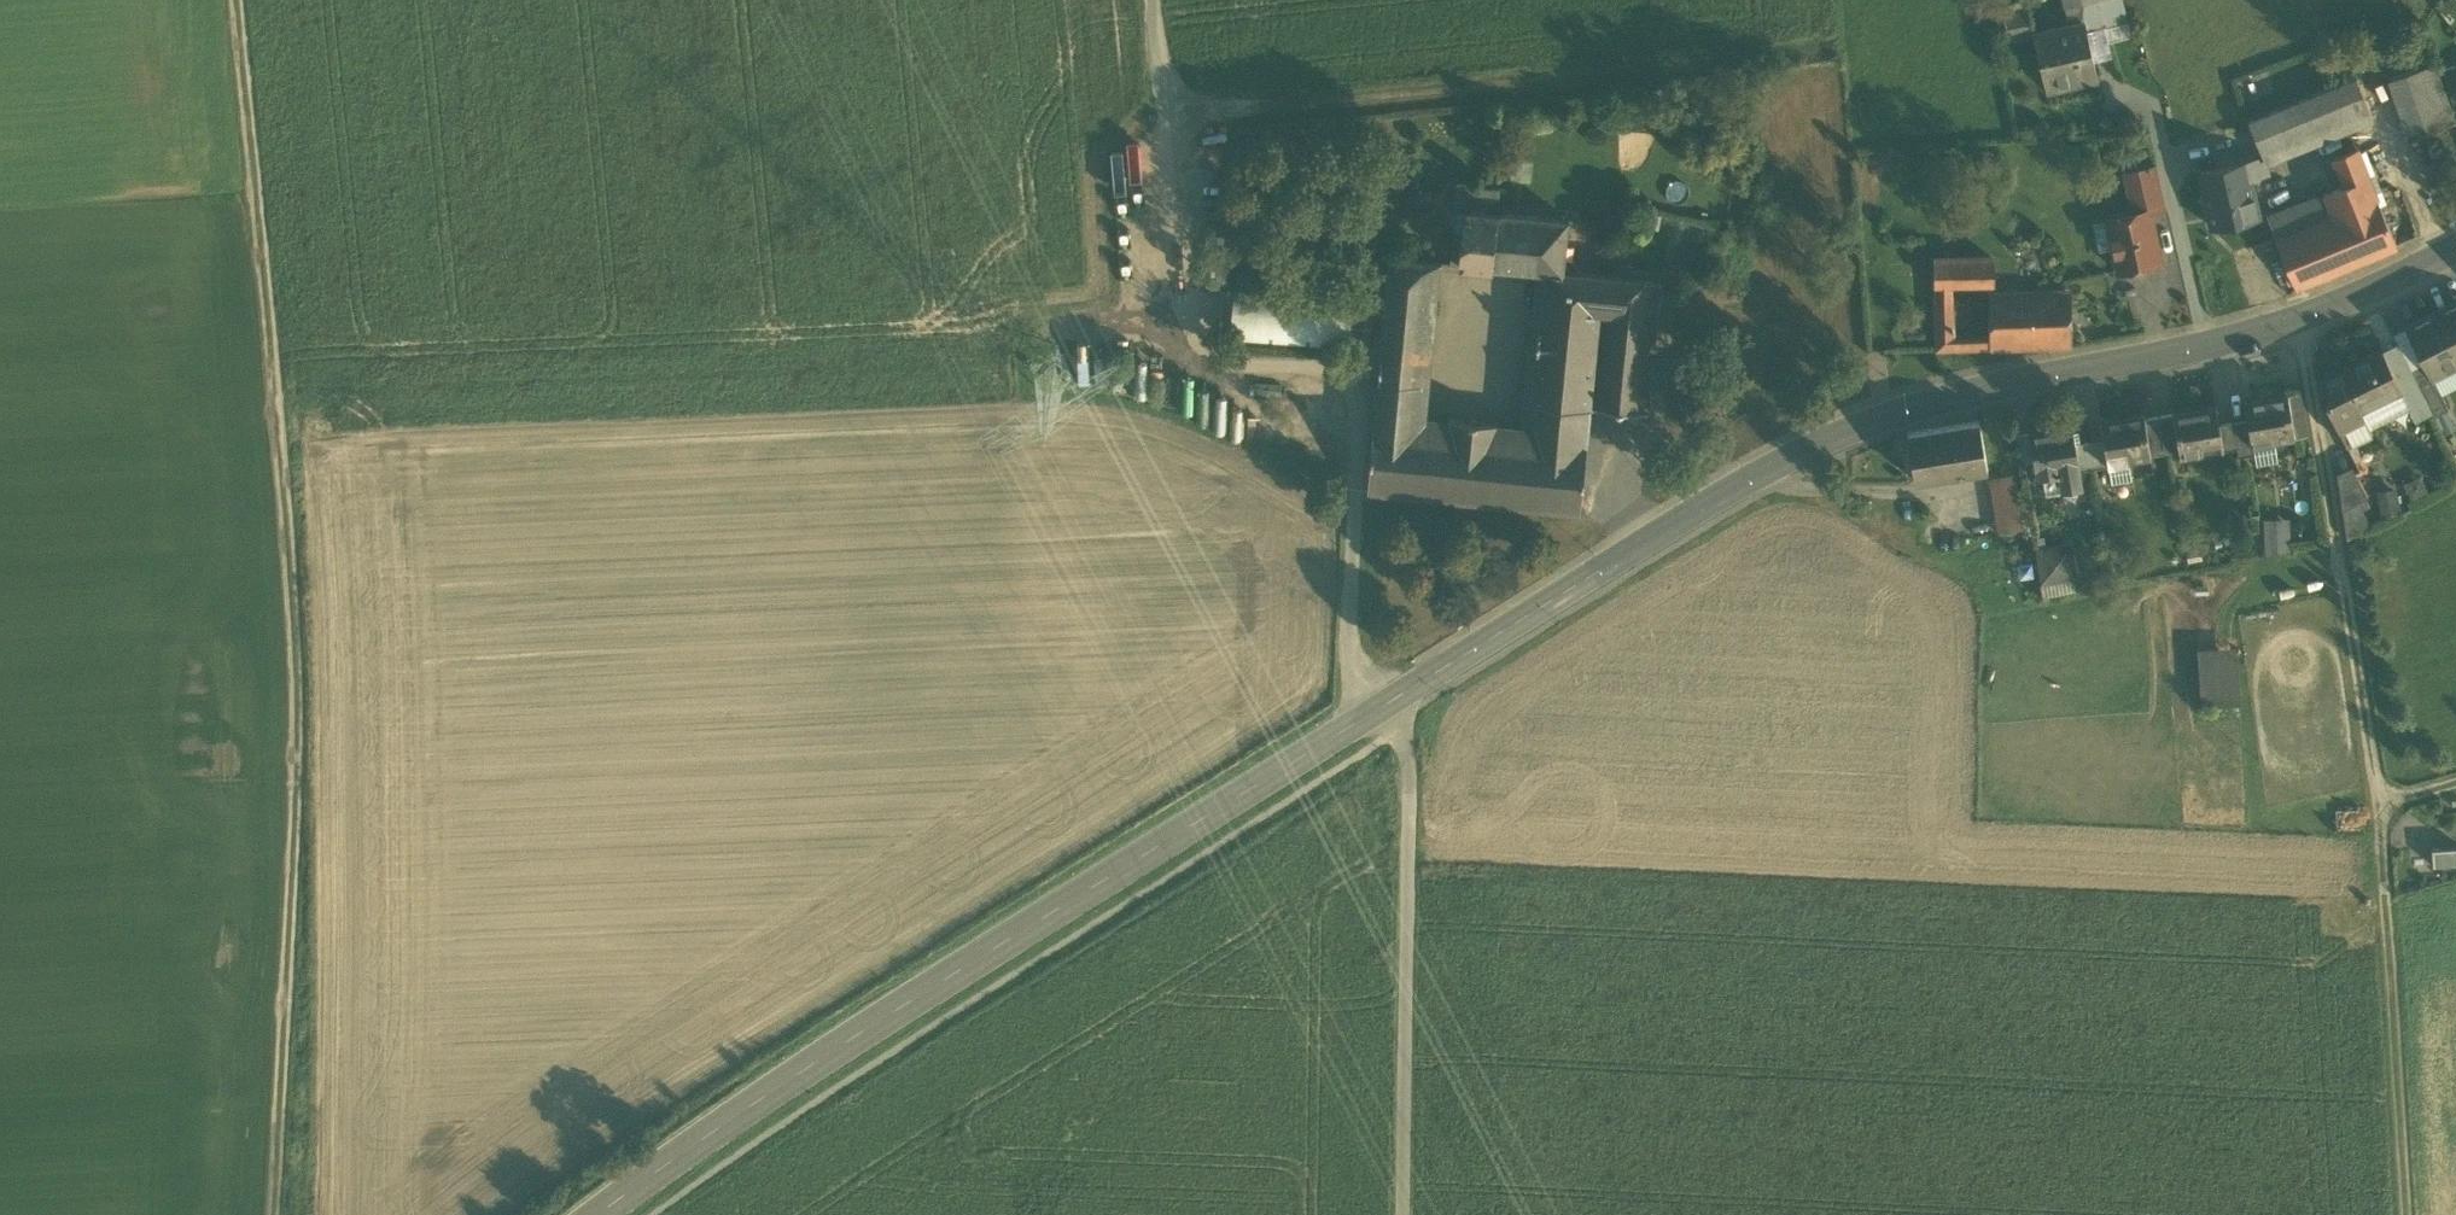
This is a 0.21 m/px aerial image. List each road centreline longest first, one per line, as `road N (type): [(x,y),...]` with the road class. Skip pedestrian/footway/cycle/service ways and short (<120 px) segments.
road 1 (track): [(274,1214),(303,726),(239,0)]
road 2 (secondary): [(1373,711),(1649,540),(1845,434),(1986,391),(2303,321)]
road 3 (secondary): [(598,1214),(863,1030),(1373,711)]
road 4 (track): [(1373,711),(1348,682),(1364,390),(1218,364),(1176,323),(1145,0)]
road 5 (unclassified): [(1373,711),(1393,727),(1411,770),(1404,1214)]
road 6 (unclassified): [(2303,321),(2380,805)]
road 7 (track): [(2455,783),(2380,805),(2406,1214)]
road 8 (secondary): [(2303,321),(2455,248)]

